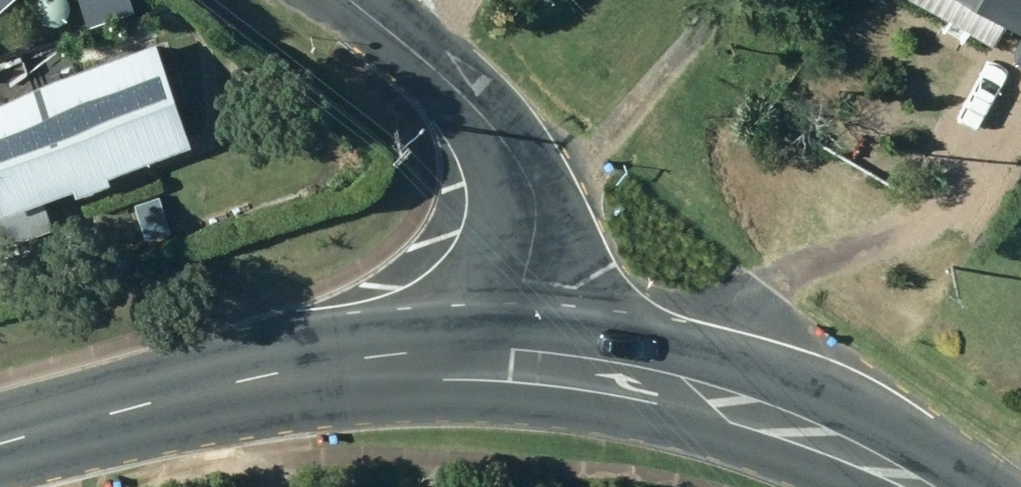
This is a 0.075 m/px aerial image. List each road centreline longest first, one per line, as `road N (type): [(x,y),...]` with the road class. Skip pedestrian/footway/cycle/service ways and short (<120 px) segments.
road 1 (secondary): [(539,360),(378,357),(219,384),(0,441)]
road 2 (residential): [(539,360),(539,229),(503,143),(450,82),(346,0)]
road 3 (secondary): [(929,486),(734,403),(539,360)]

